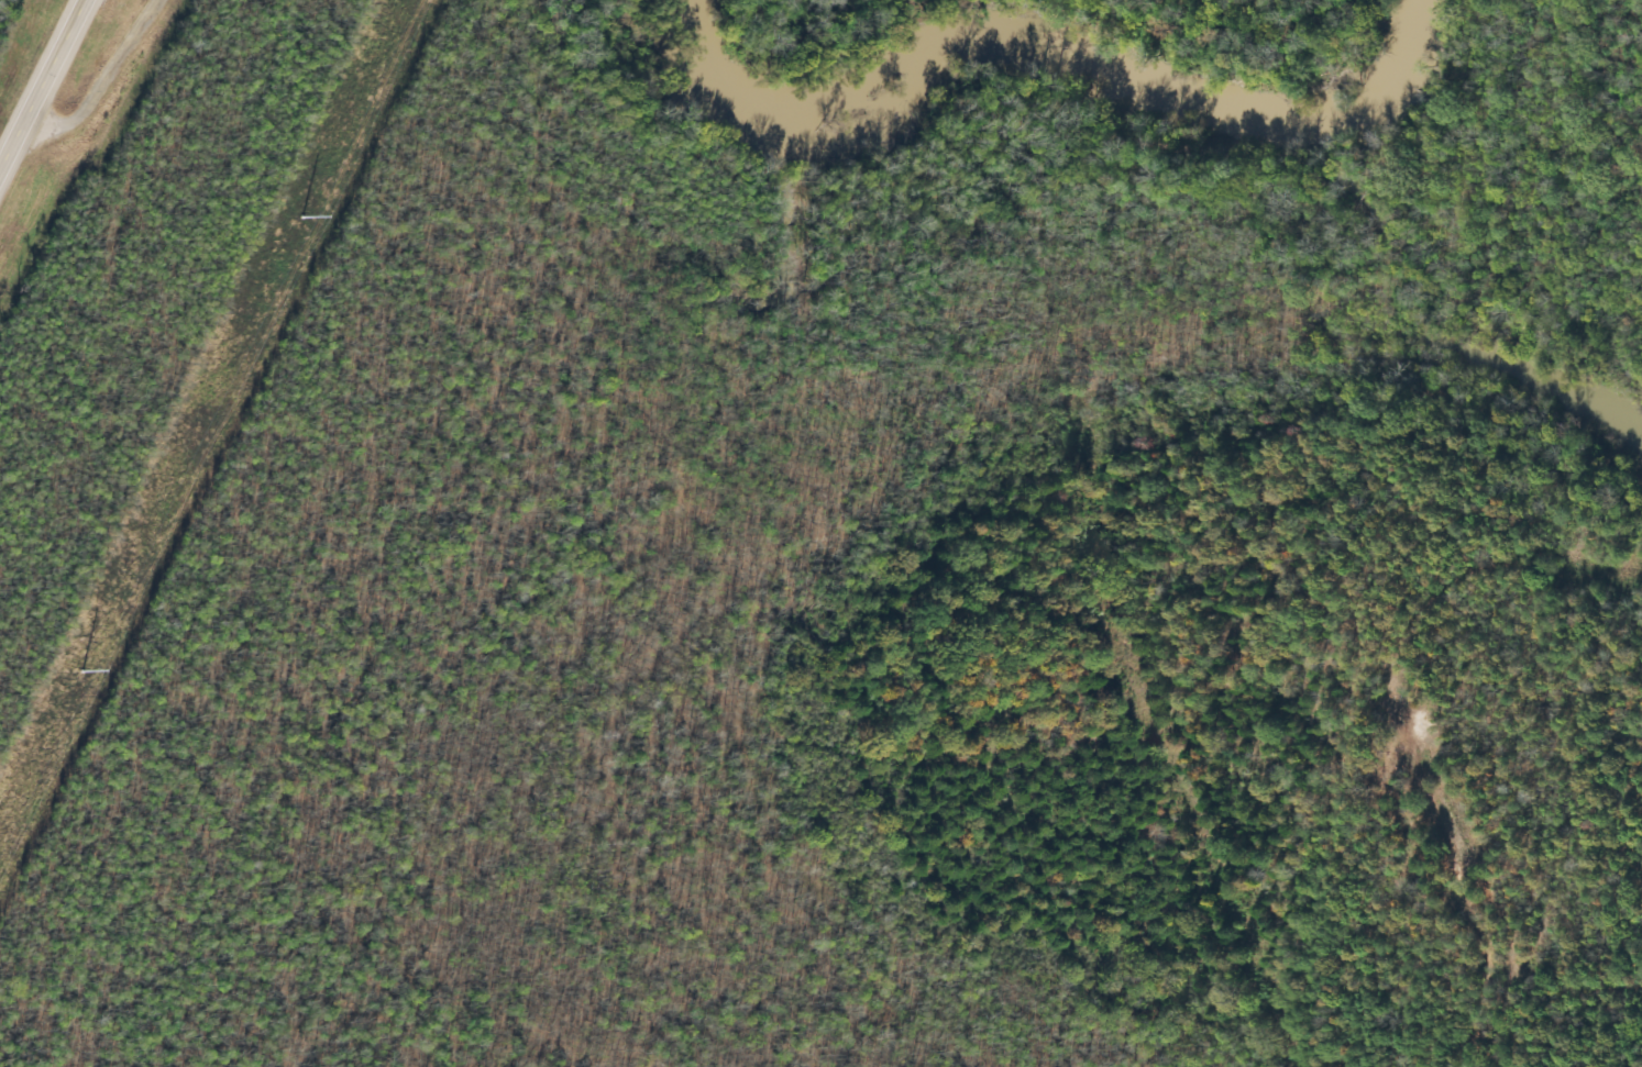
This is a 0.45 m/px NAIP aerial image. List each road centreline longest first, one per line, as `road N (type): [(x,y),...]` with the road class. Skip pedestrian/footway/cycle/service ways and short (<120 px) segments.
road 1 (primary): [(0,150),(77,0)]

